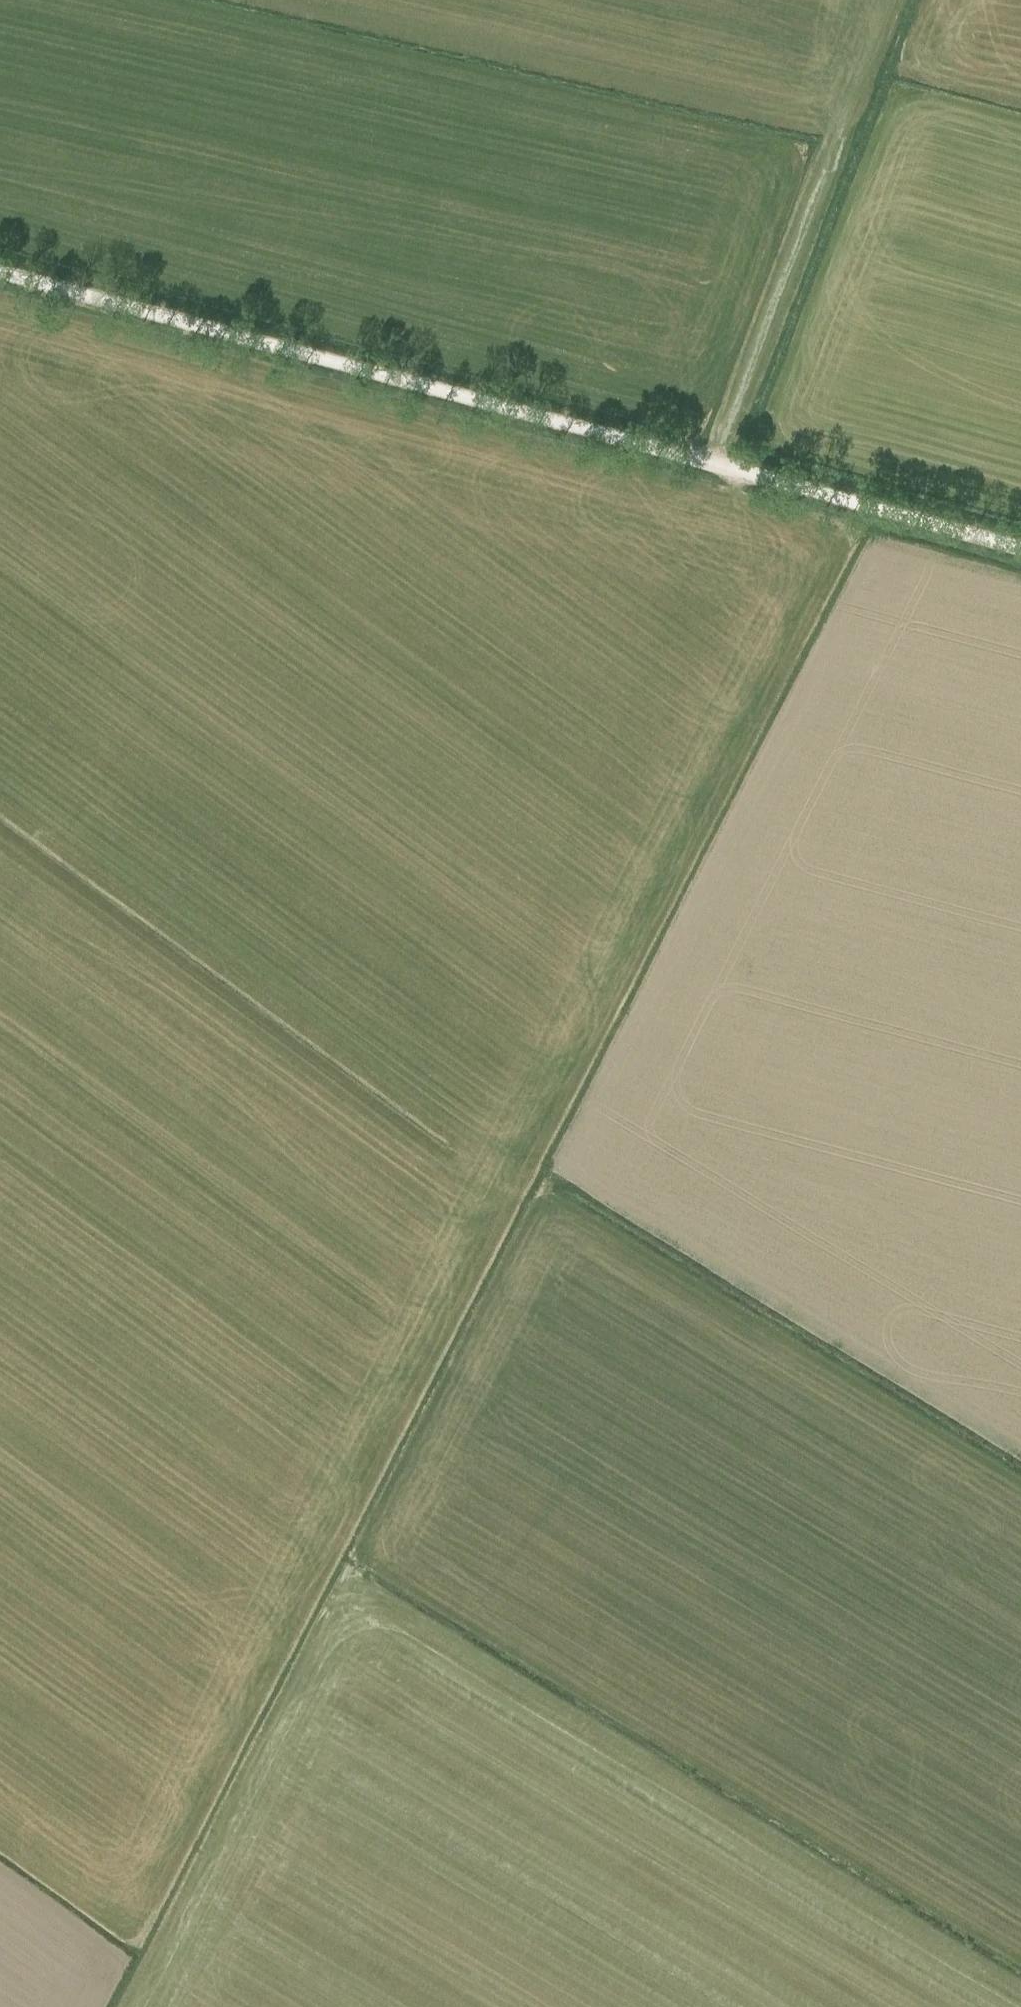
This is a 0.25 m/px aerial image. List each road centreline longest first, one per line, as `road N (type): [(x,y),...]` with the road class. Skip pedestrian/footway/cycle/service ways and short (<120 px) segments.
road 1 (unclassified): [(1020,546),(0,271)]

